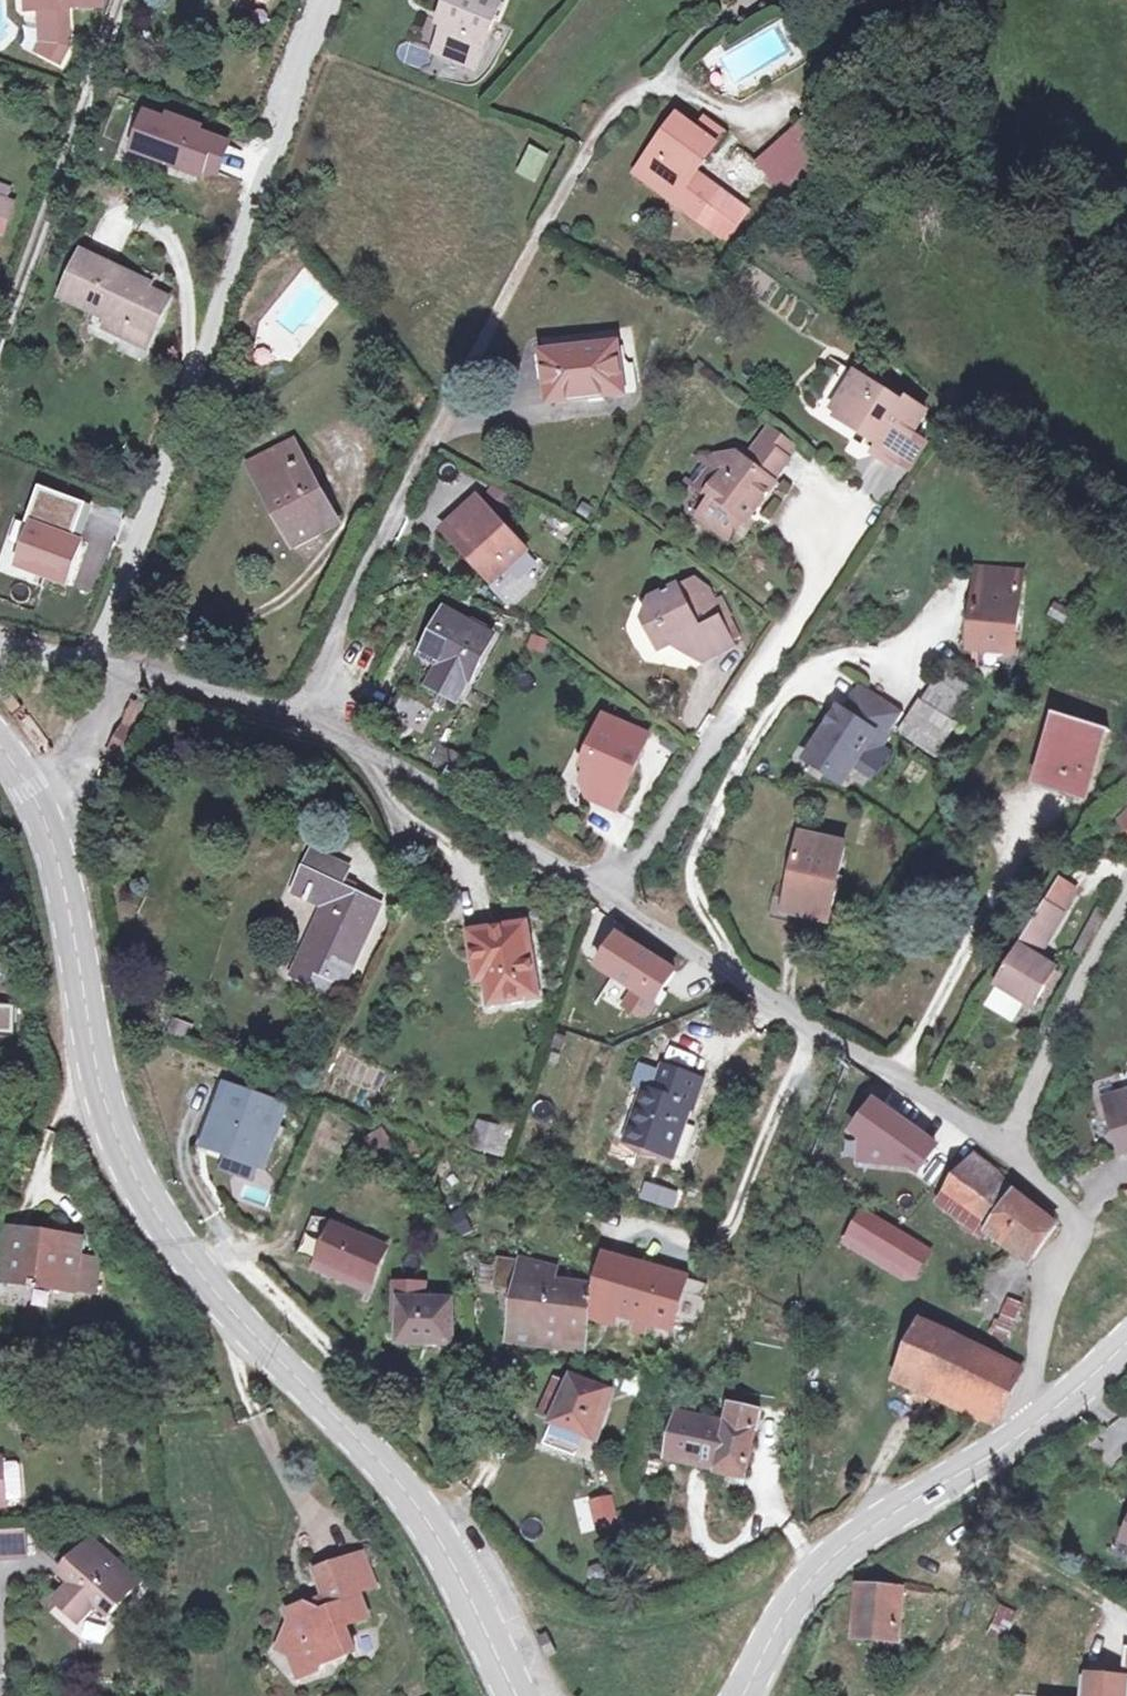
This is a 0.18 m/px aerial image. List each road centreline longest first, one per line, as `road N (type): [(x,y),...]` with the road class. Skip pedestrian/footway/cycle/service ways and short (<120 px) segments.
road 1 (secondary): [(513,1695),(423,1517),(192,1273),(122,1157),(56,829)]
road 2 (residential): [(97,659),(136,565),(326,0)]
road 3 (residential): [(616,902),(446,796),(303,722),(150,666),(128,667)]
road 4 (residential): [(821,507),(854,524),(616,902)]
road 5 (residential): [(1005,1147),(616,902)]
road 6 (secondary): [(1042,1419),(842,1547),(769,1632),(741,1695)]
road 7 (residential): [(1042,1419),(1043,1324),(1074,1223),(1005,1147)]
road 8 (unclassified): [(1126,900),(1005,1147)]
road 9 (track): [(909,1505),(1089,1595)]
road 10 (unclassified): [(56,829),(128,667)]

